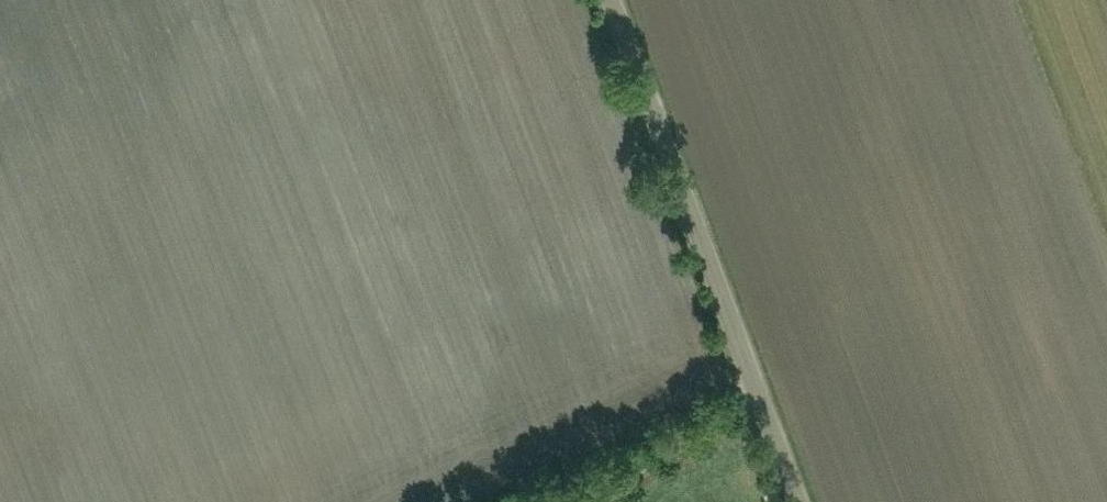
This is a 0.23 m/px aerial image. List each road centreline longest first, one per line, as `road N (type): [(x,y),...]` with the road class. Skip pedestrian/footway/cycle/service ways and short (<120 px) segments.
road 1 (unclassified): [(796,501),(612,0)]

